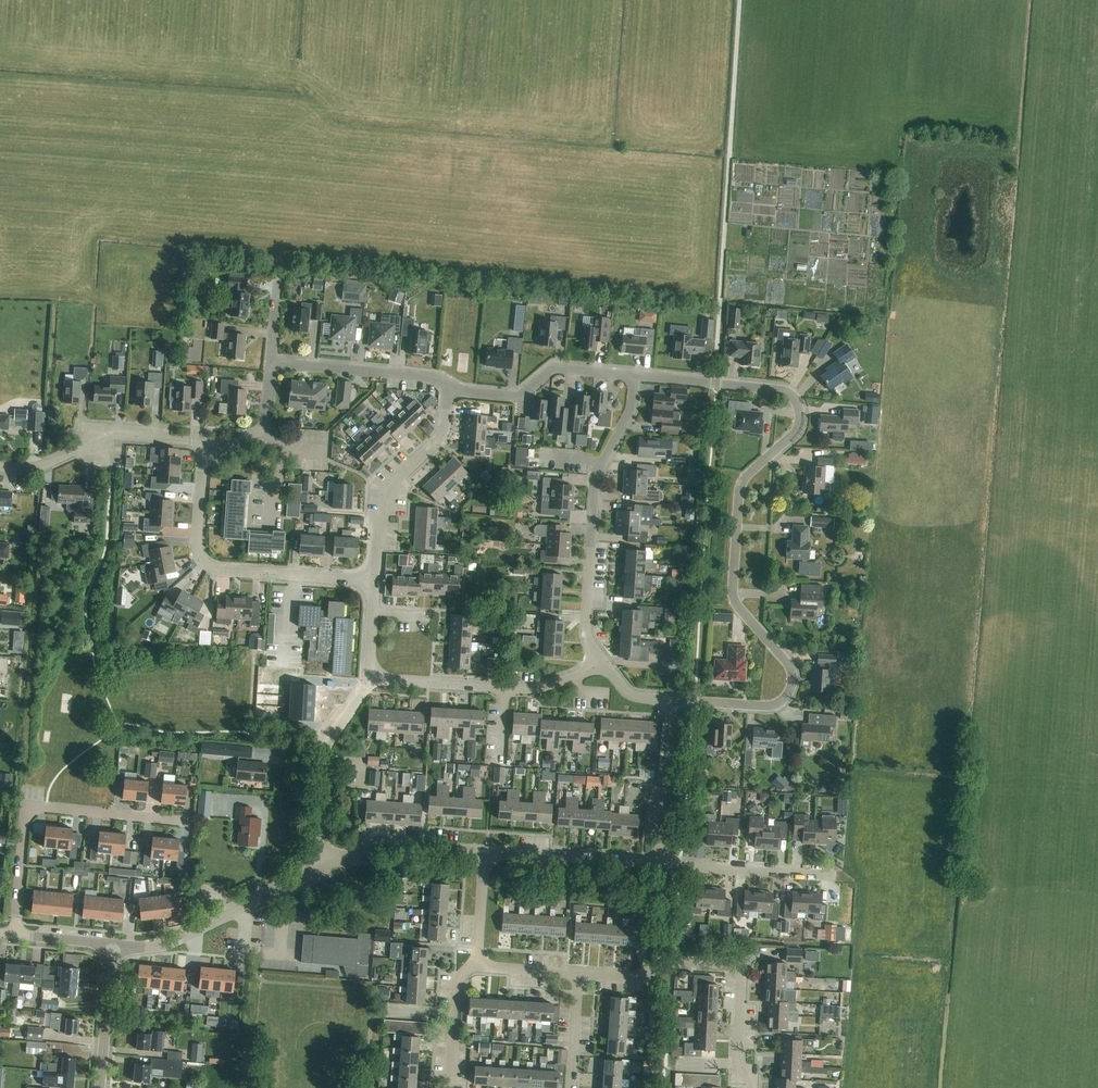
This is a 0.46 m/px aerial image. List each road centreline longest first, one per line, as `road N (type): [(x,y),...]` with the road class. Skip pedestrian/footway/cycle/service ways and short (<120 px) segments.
road 1 (residential): [(634,376),(776,389),(793,397),(800,414),(793,434),(740,482),(731,579),(737,609),(789,668),(787,695),(757,707),(671,701)]
road 2 (residential): [(595,670),(584,626),(595,481),(630,408),(634,376)]
road 3 (residential): [(373,579),(285,575),(203,560),(197,541),(201,443)]
road 4 (residential): [(14,937),(26,808),(181,823)]
road 5 (residential): [(595,670),(529,689),(369,679)]
road 6 (residential): [(319,870),(172,943),(114,950)]
road 7 (residential): [(373,579),(386,488),(444,432),(449,387)]
road 8 (residential): [(0,466),(34,469),(113,435),(201,443)]
road 9 (residential): [(319,870),(324,740),(369,679)]
road 10 (residential): [(449,387),(519,398),(557,369),(634,376)]
road 11 (residential): [(271,362),(449,387)]
road 12 (residential): [(662,863),(484,851)]
road 13 (residential): [(484,851),(369,849),(319,870)]
road 14 (residential): [(578,973),(643,977),(658,962),(739,968)]
road 15 (residential): [(825,875),(662,863)]
road 16 (residential): [(671,701),(662,863)]
road 17 (residential): [(101,1087),(114,950)]
road 18 (residential): [(449,1087),(456,979),(477,963)]
road 19 (residential): [(747,1087),(736,1065),(739,968)]

